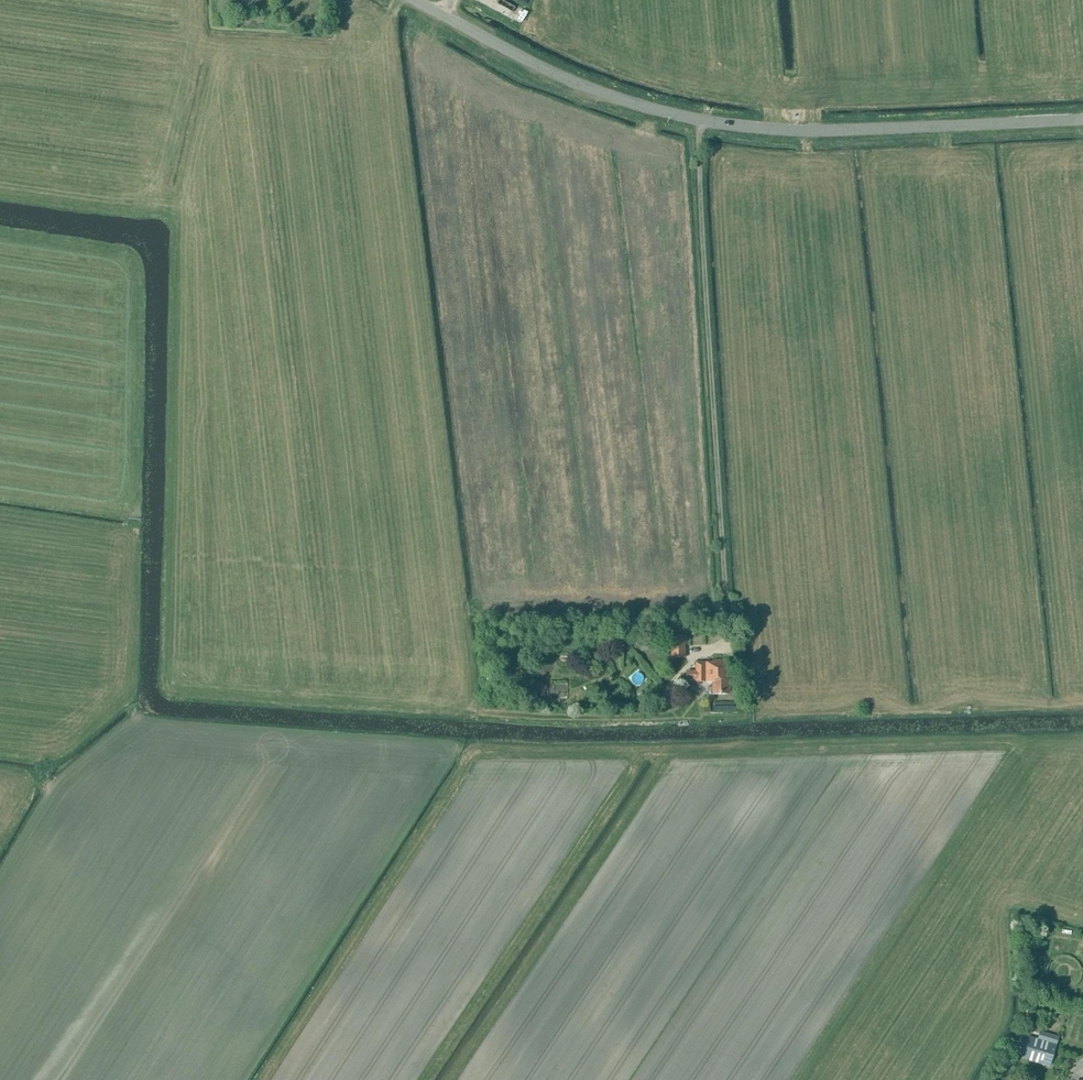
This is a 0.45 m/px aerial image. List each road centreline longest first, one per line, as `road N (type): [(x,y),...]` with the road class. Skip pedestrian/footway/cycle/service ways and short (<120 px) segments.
road 1 (unclassified): [(694,647),(716,642),(725,629),(699,120)]
road 2 (tertiary): [(1082,119),(811,131),(699,120)]
road 3 (tertiary): [(699,120),(580,85),(414,0)]

